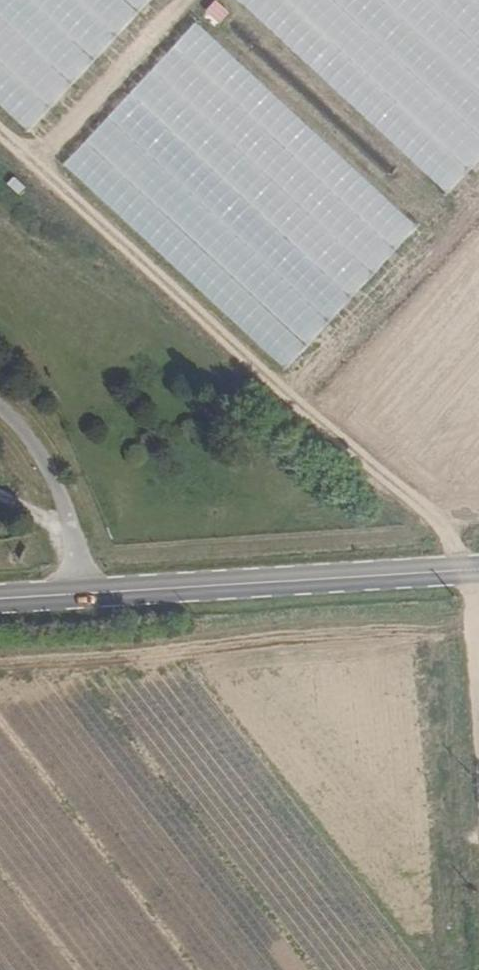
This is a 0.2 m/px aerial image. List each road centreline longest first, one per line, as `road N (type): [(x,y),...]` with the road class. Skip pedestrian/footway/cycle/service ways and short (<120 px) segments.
road 1 (track): [(0,136),(453,534),(459,572)]
road 2 (tertiary): [(0,599),(478,570)]
road 3 (track): [(478,867),(459,572)]

